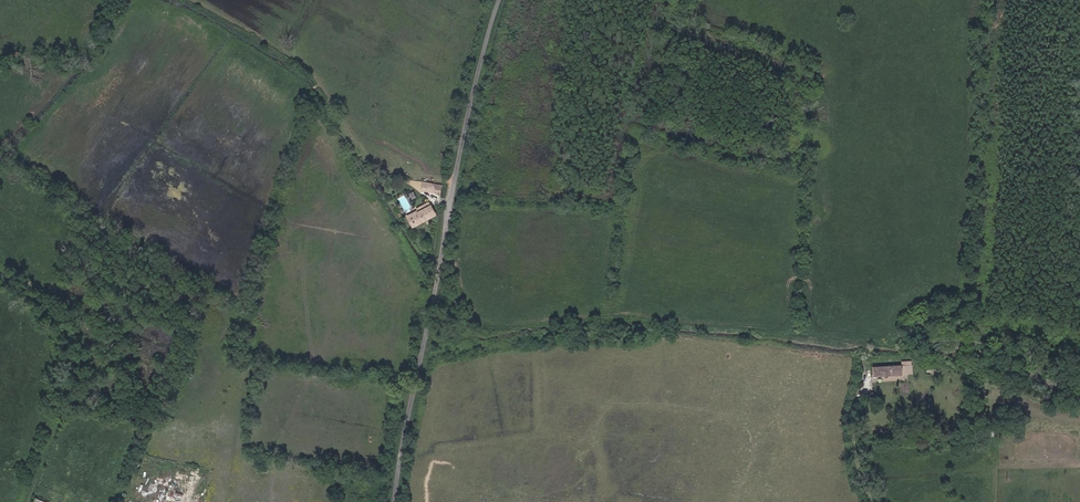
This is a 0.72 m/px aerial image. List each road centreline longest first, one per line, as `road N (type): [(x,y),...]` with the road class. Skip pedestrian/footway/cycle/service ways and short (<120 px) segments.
road 1 (unclassified): [(501,0),(461,153),(397,501)]
road 2 (track): [(27,501),(58,418),(60,334),(0,276)]

